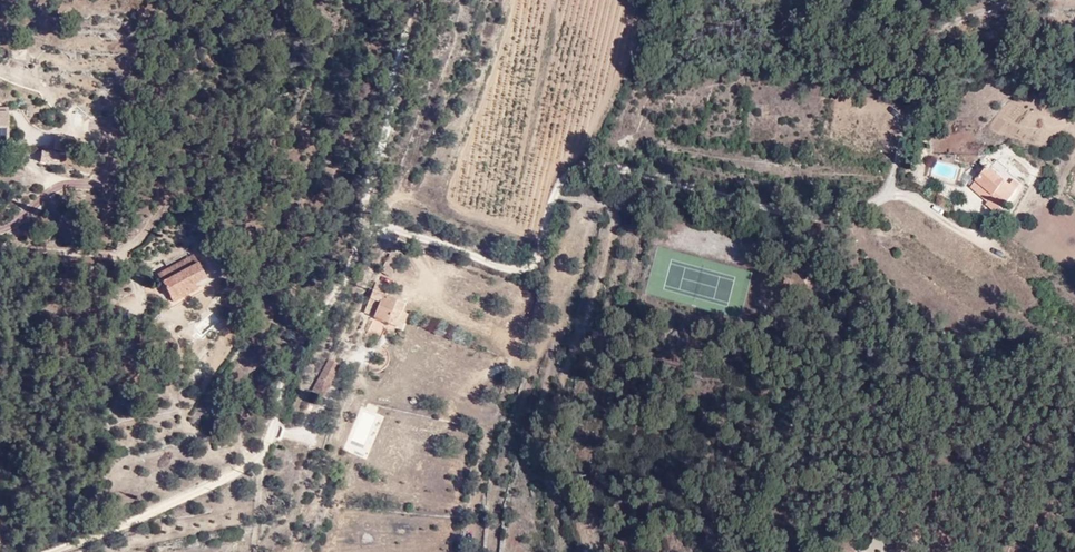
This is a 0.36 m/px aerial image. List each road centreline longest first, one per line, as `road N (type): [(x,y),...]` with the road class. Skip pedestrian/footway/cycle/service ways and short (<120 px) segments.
road 1 (track): [(0,250),(59,257),(128,244),(146,233),(166,194)]
road 2 (track): [(541,242),(372,185)]

